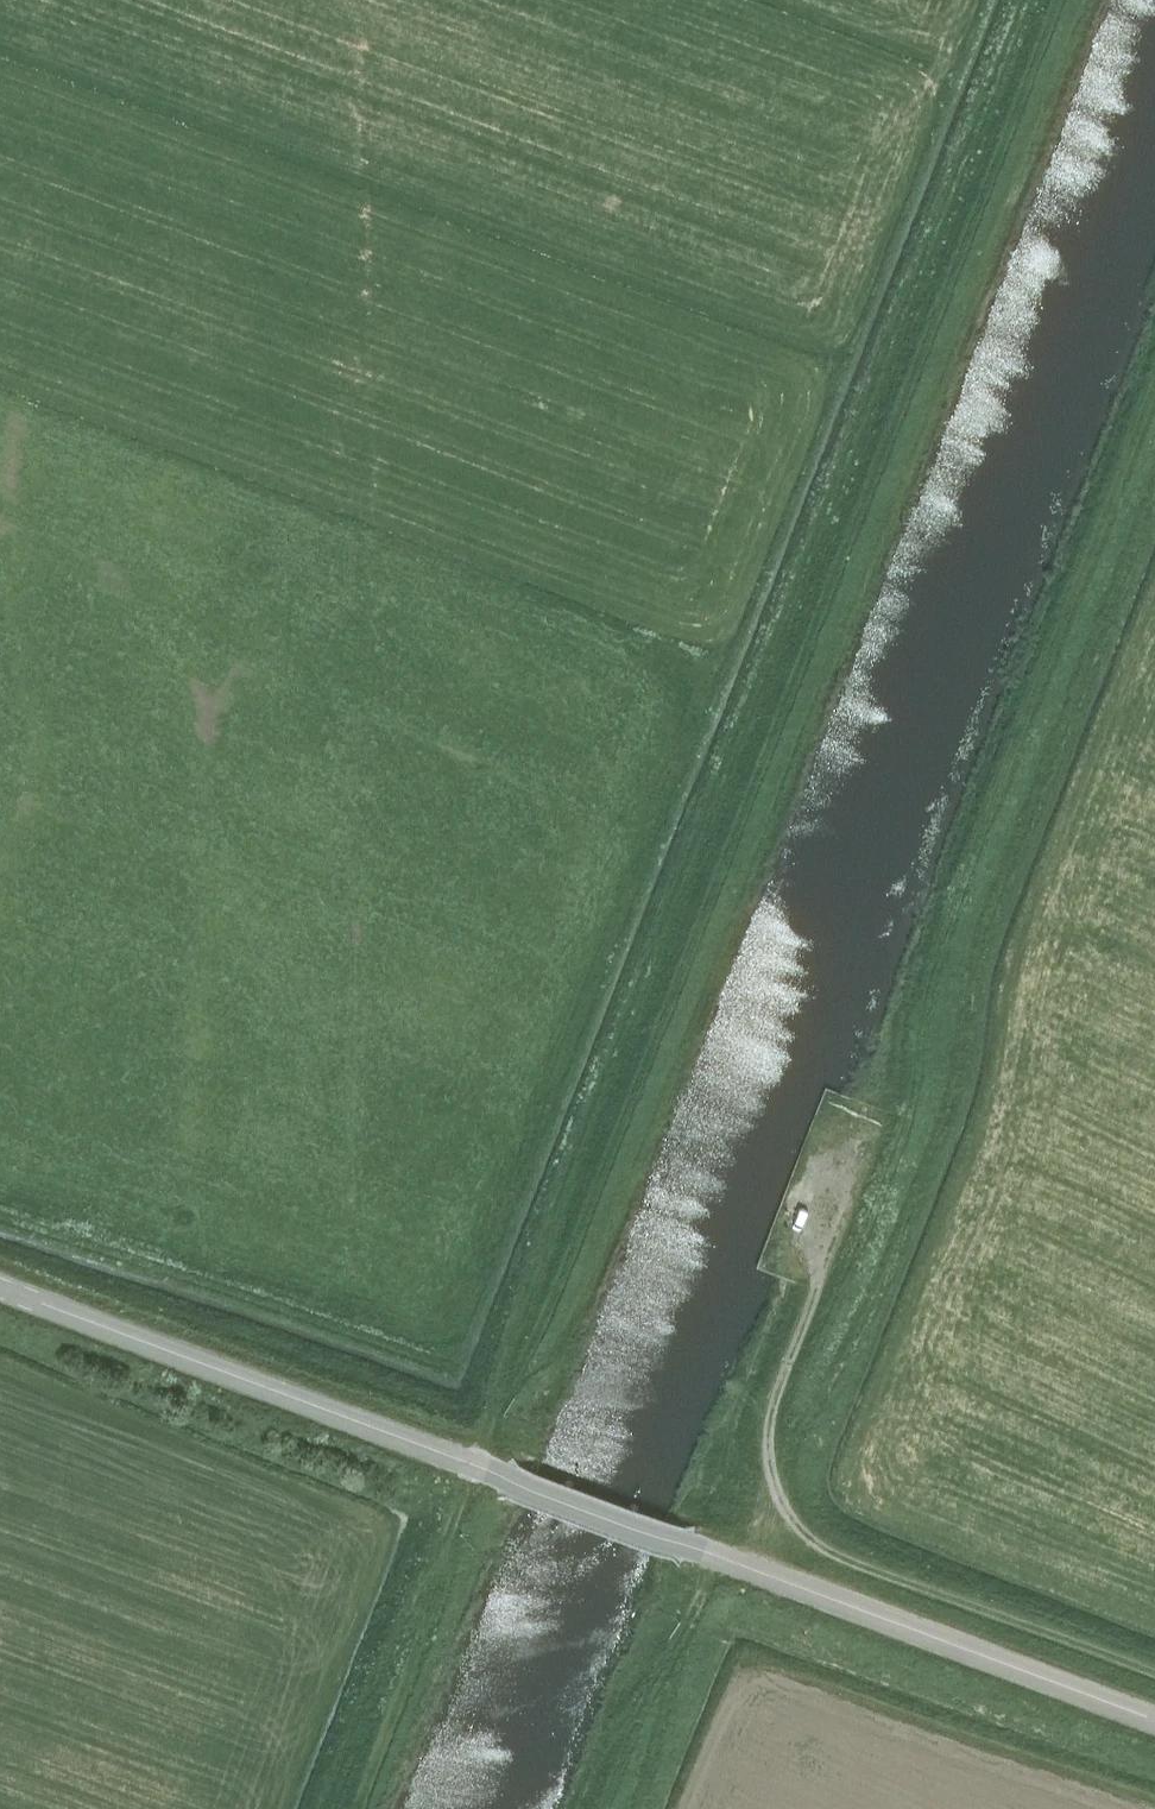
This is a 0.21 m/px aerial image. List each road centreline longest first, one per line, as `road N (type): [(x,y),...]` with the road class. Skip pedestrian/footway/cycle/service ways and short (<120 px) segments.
road 1 (tertiary): [(1154,1720),(0,1288)]

